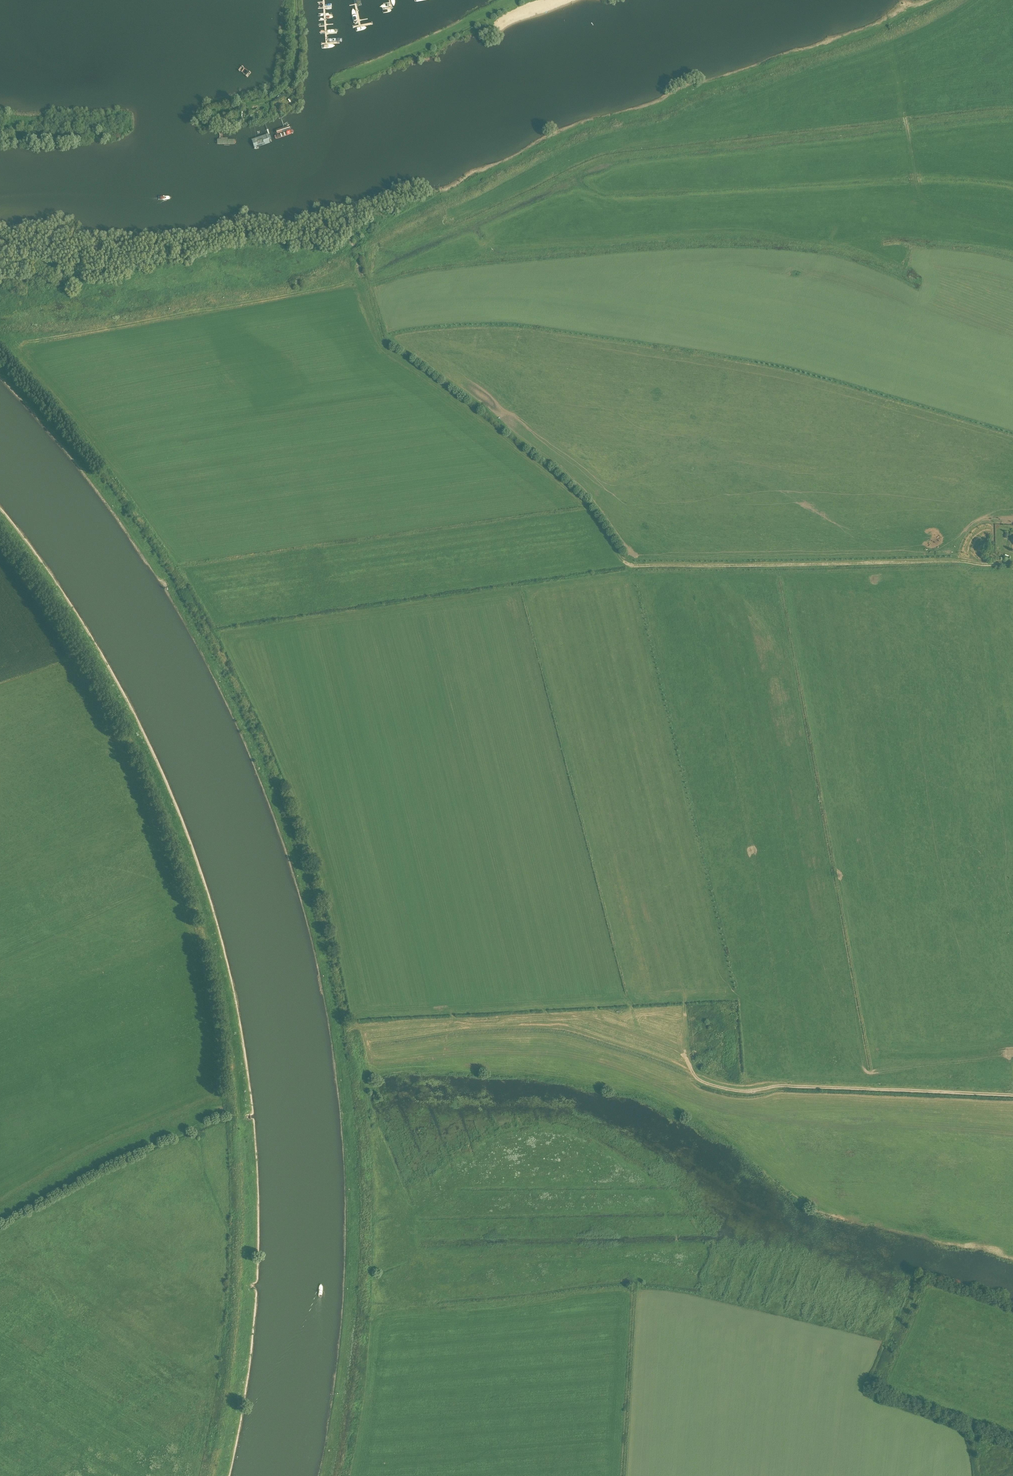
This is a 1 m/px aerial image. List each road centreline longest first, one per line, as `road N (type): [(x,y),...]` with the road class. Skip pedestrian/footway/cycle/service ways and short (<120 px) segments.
road 1 (track): [(1012,563),(629,565),(578,499),(383,345),(361,287)]
road 2 (track): [(378,1024),(577,1017),(689,1052),(685,1000)]
road 3 (track): [(689,1052),(695,1078),(737,1091),(1012,1095)]
road 4 (track): [(1012,232),(927,209),(904,112)]
road 5 (track): [(883,243),(1012,258)]

